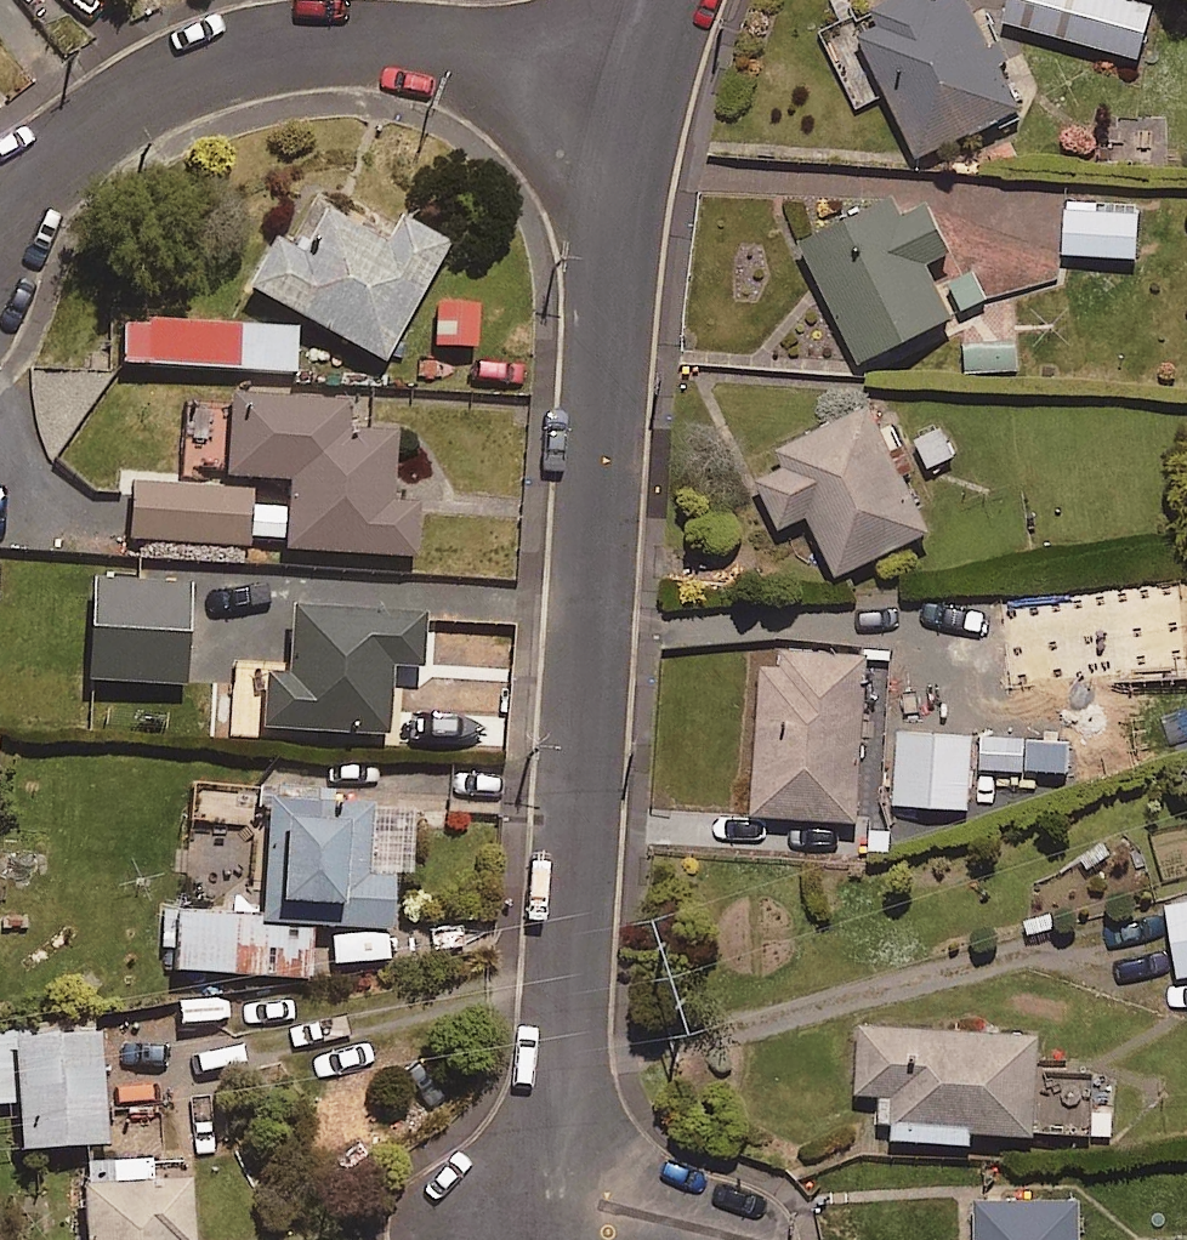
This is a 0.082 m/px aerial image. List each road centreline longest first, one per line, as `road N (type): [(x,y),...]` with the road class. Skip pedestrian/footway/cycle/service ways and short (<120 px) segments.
road 1 (residential): [(546,1216),(625,152),(647,65)]
road 2 (residential): [(0,212),(130,110),(244,56),(355,42),(480,59),(647,65)]

